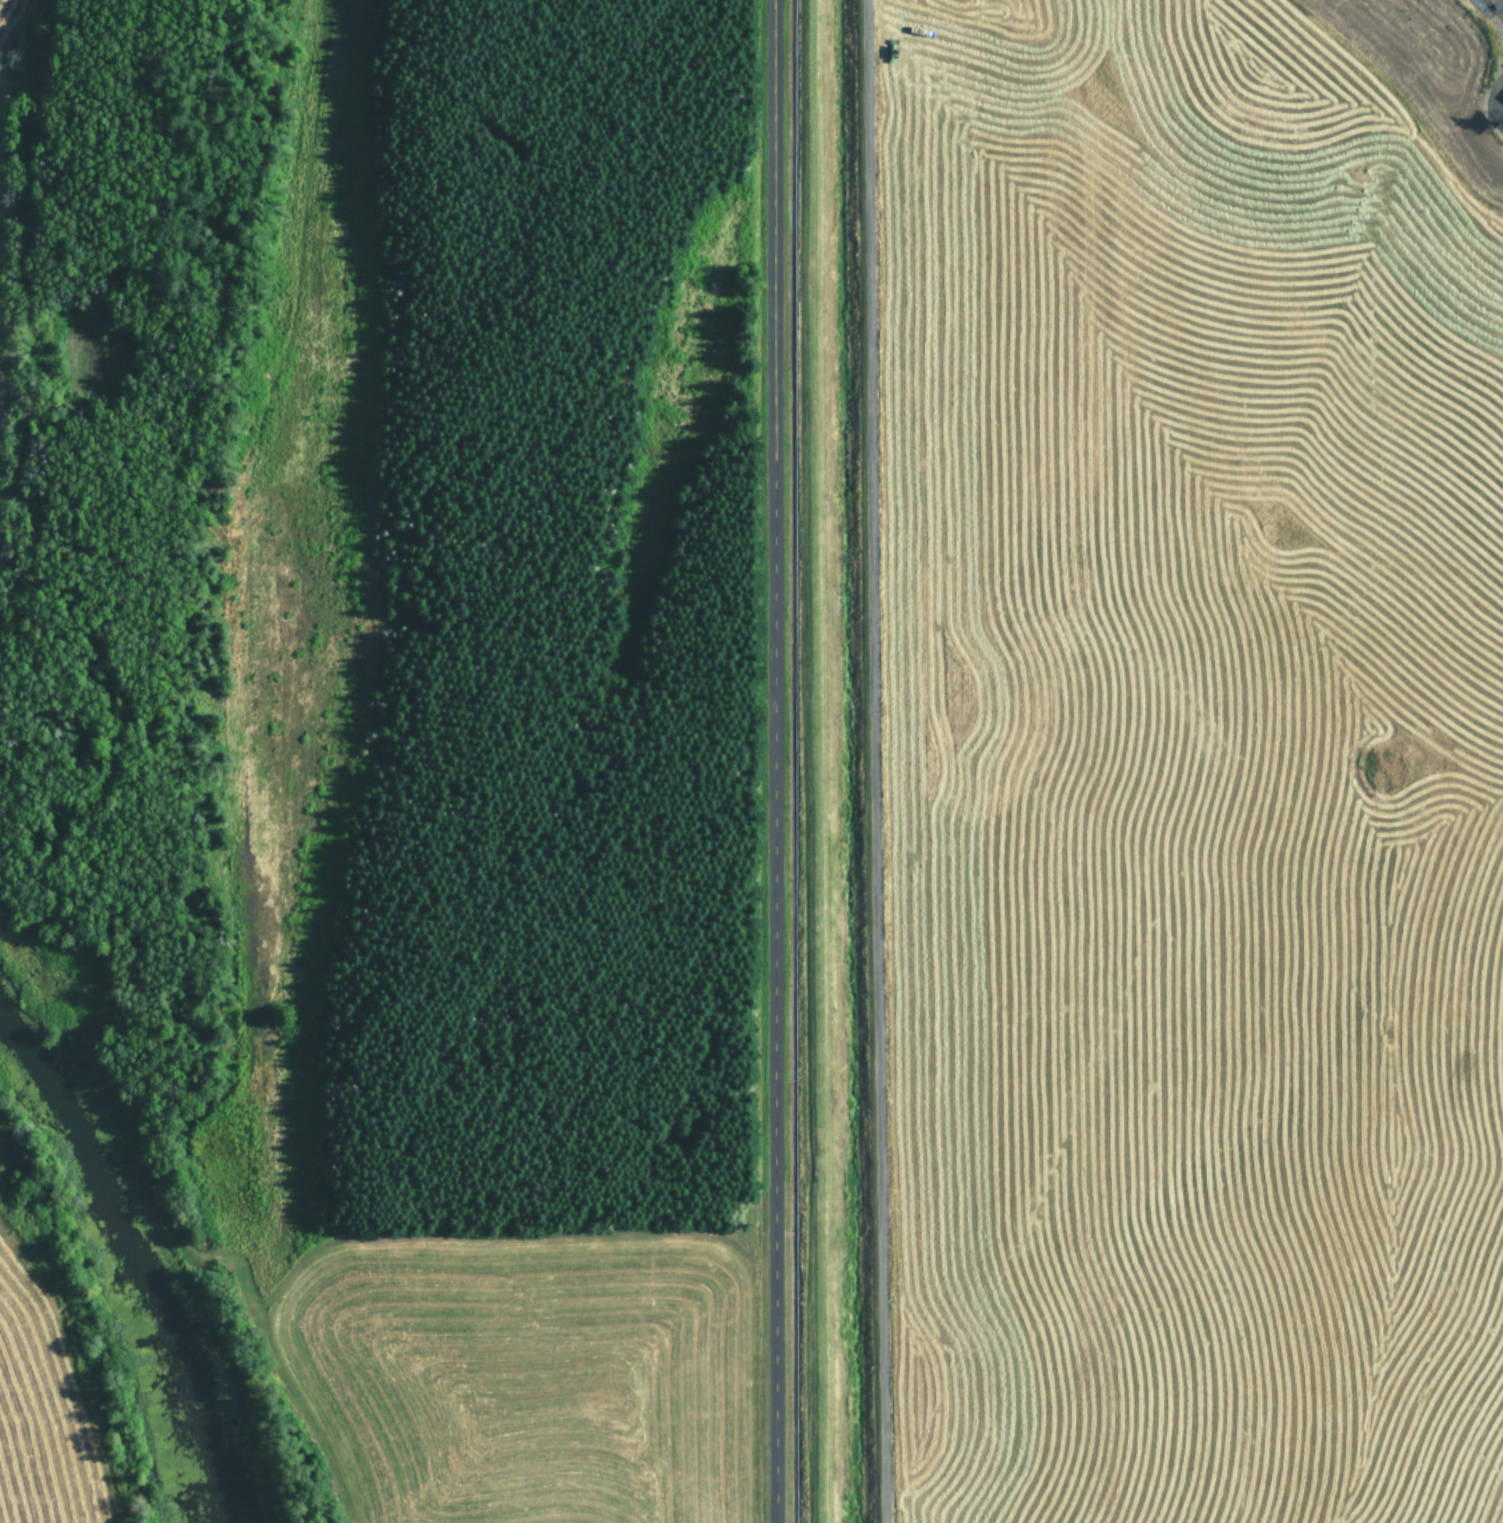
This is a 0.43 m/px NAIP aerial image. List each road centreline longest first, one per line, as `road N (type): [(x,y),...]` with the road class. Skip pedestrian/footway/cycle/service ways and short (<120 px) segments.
road 1 (residential): [(772,0),(774,1522)]

